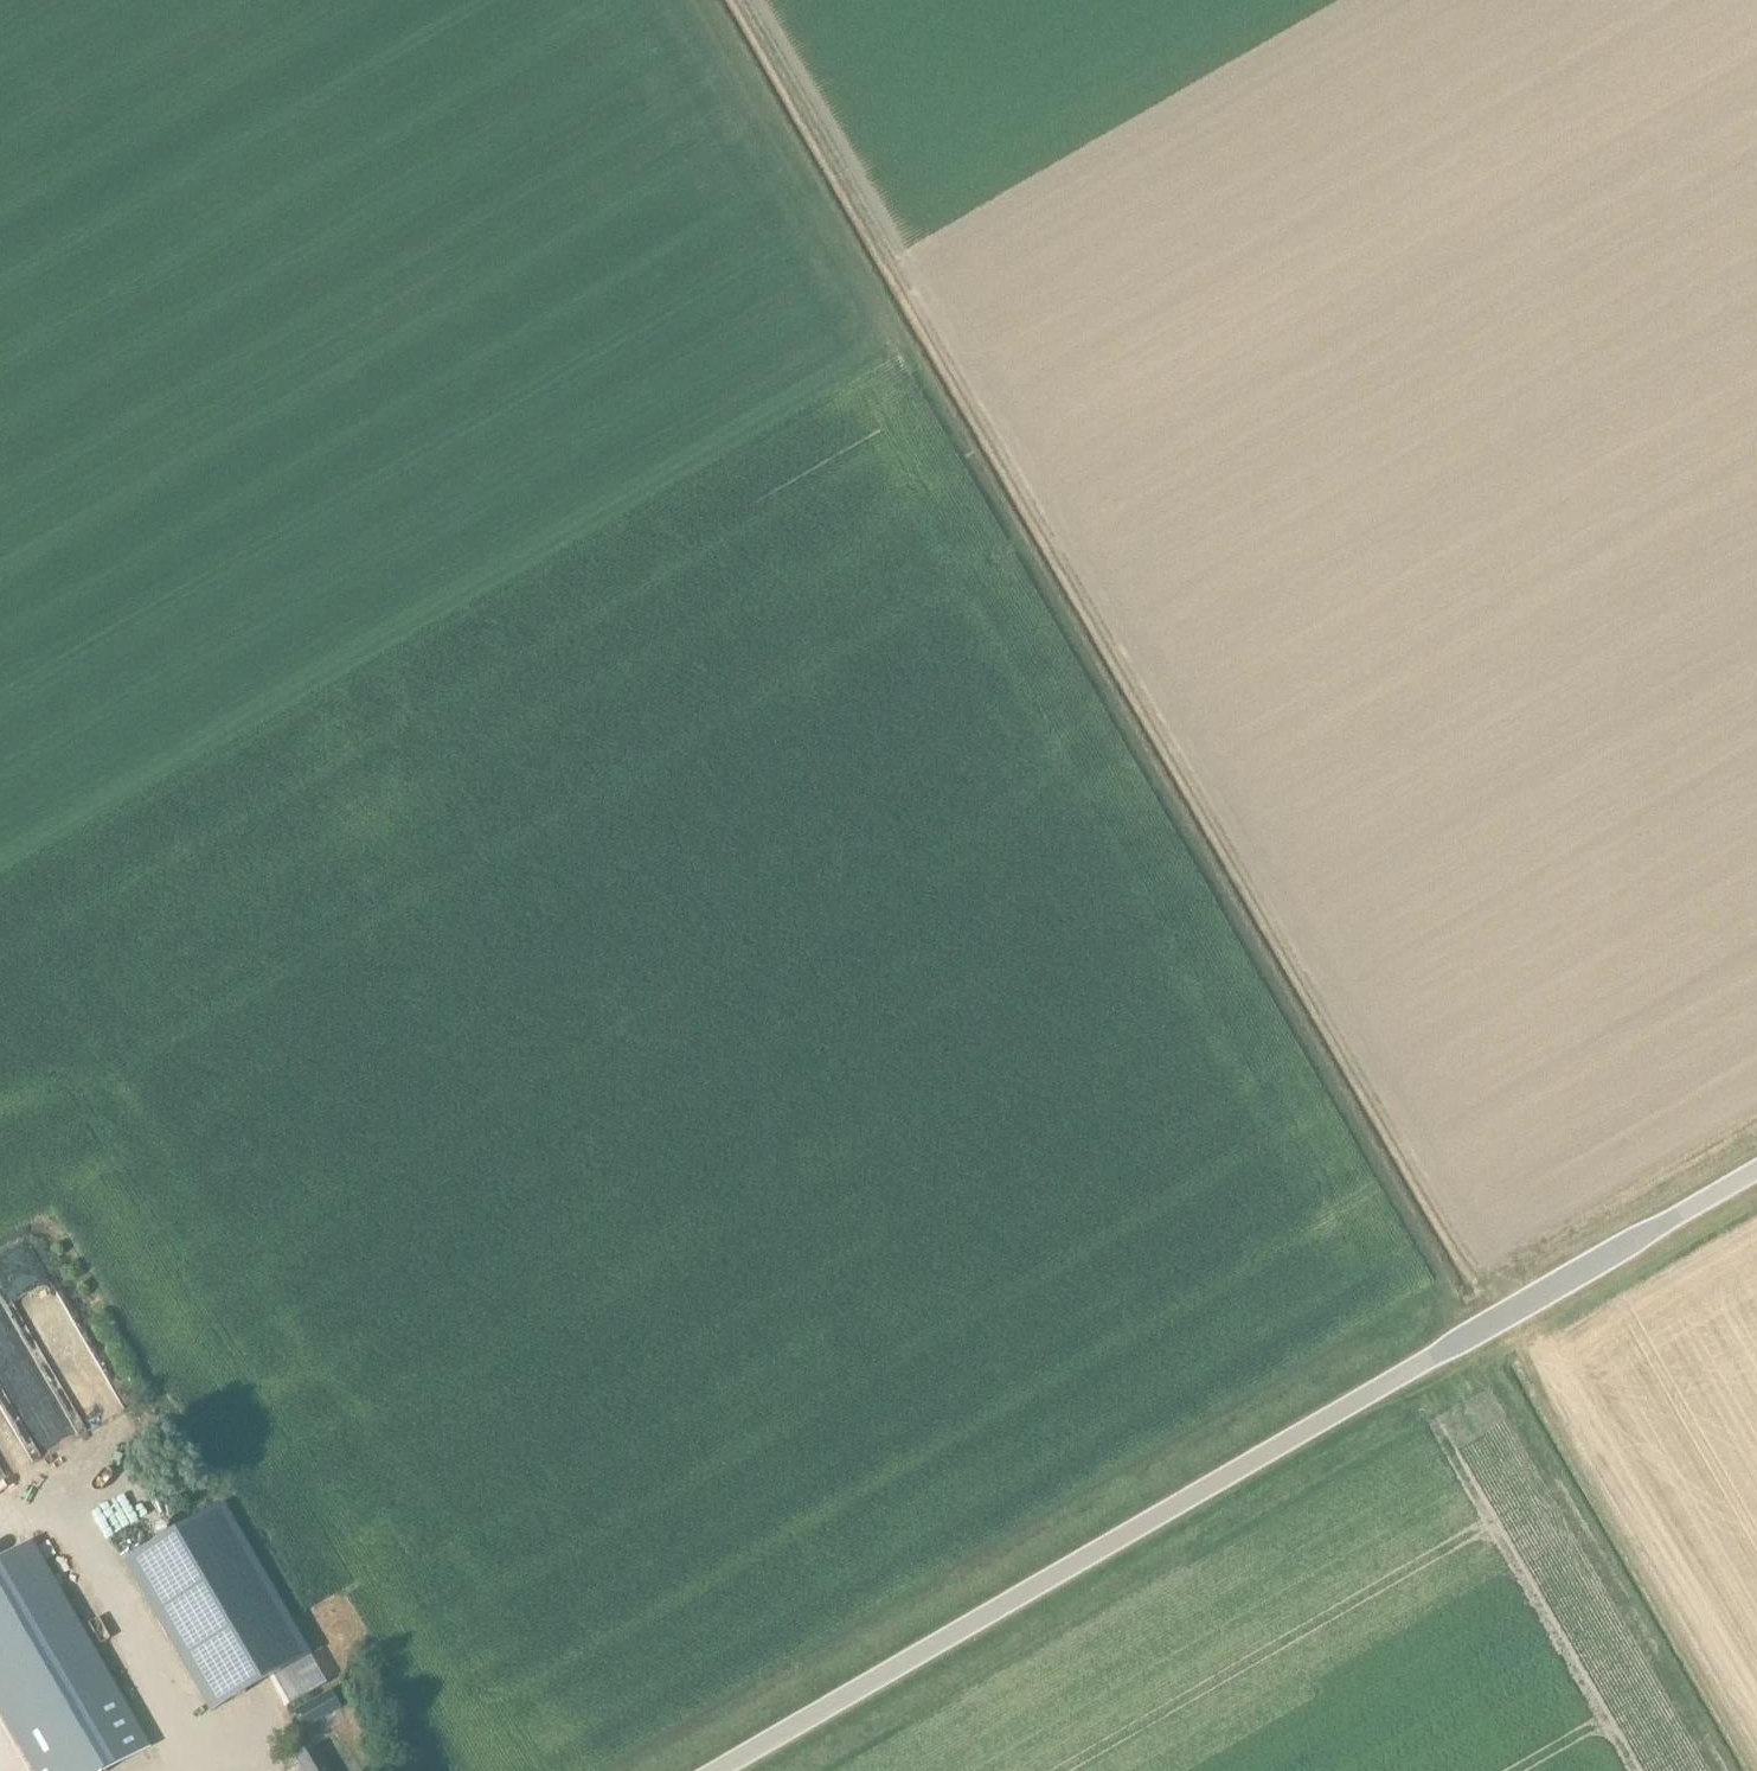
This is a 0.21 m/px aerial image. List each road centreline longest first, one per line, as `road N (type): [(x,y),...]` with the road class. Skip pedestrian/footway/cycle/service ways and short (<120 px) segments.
road 1 (unclassified): [(726,1770),(1756,1176)]

